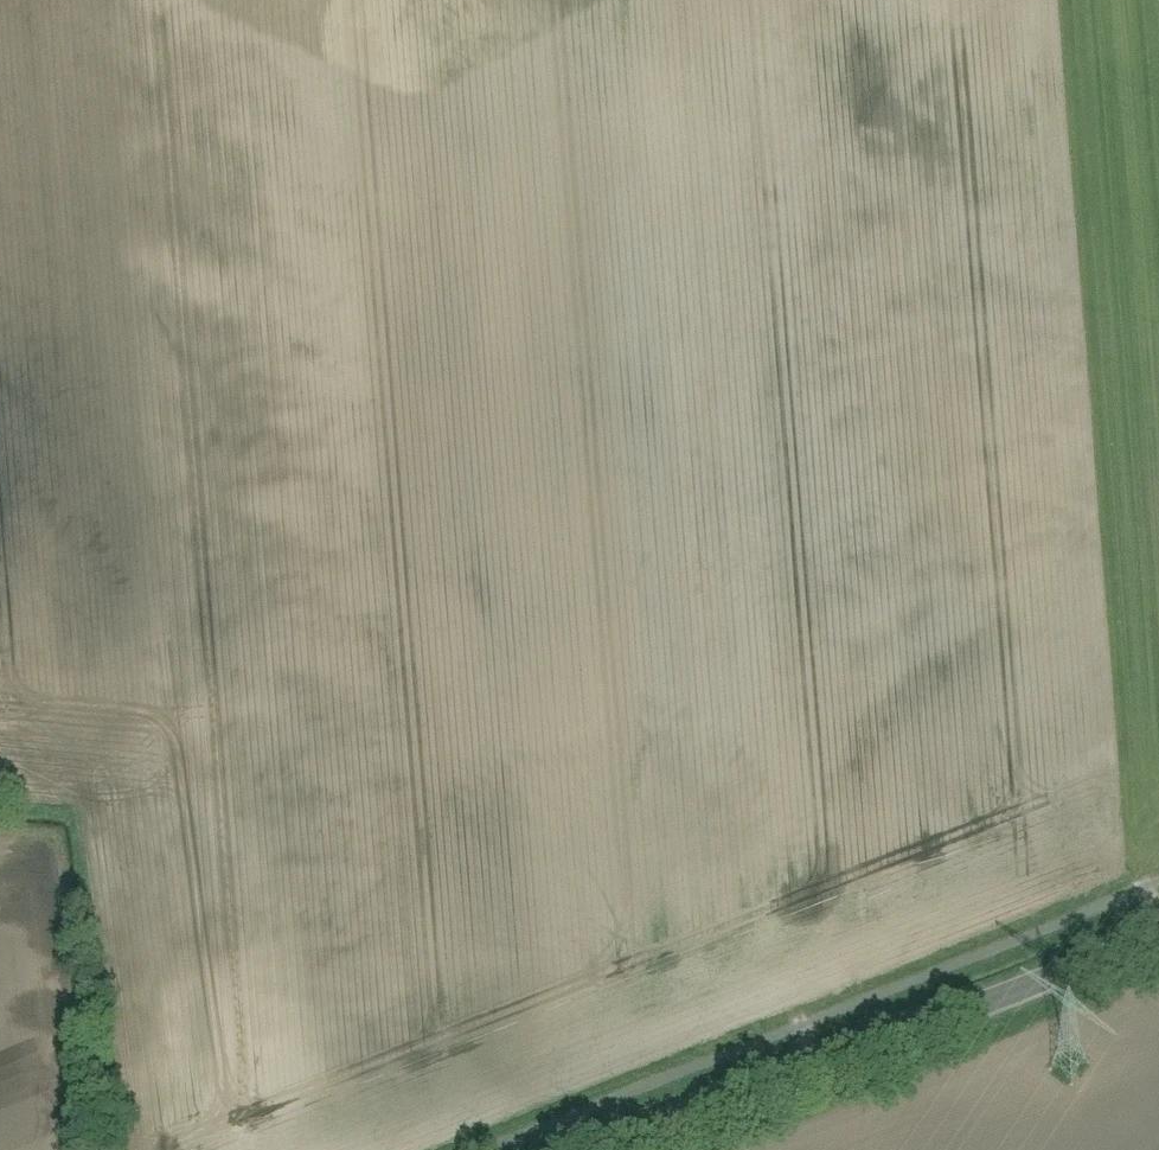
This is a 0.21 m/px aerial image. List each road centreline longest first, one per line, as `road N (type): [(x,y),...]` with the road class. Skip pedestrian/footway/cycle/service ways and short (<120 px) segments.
road 1 (secondary): [(621,1149),(1158,936)]

